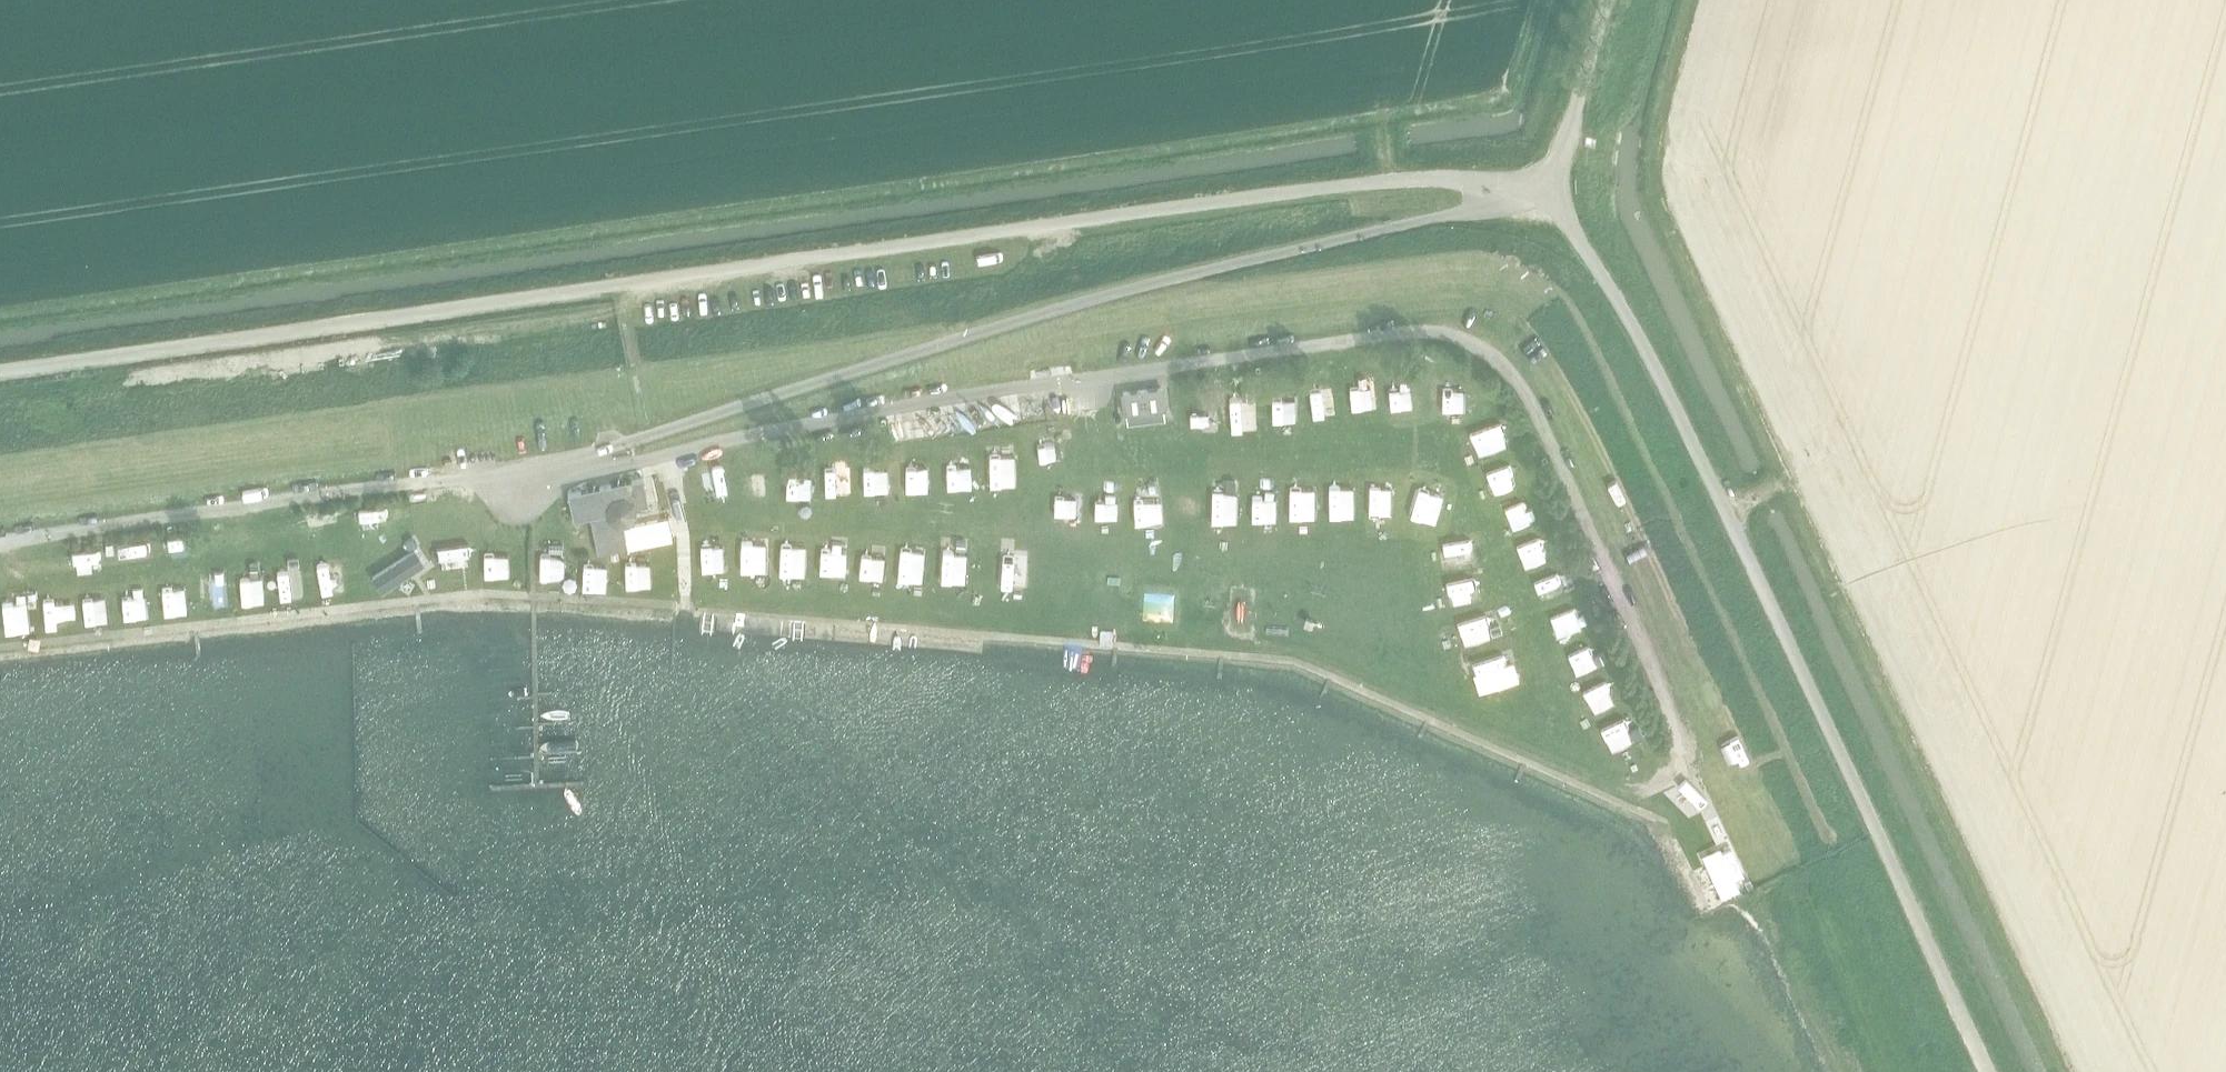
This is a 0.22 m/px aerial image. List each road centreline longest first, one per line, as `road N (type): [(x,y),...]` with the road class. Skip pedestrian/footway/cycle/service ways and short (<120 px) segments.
road 1 (unclassified): [(0,369),(1164,206),(1435,177),(1551,186)]
road 2 (unclassified): [(1991,1071),(1674,397),(1551,186)]
road 3 (unclassified): [(1551,186),(1606,0)]

